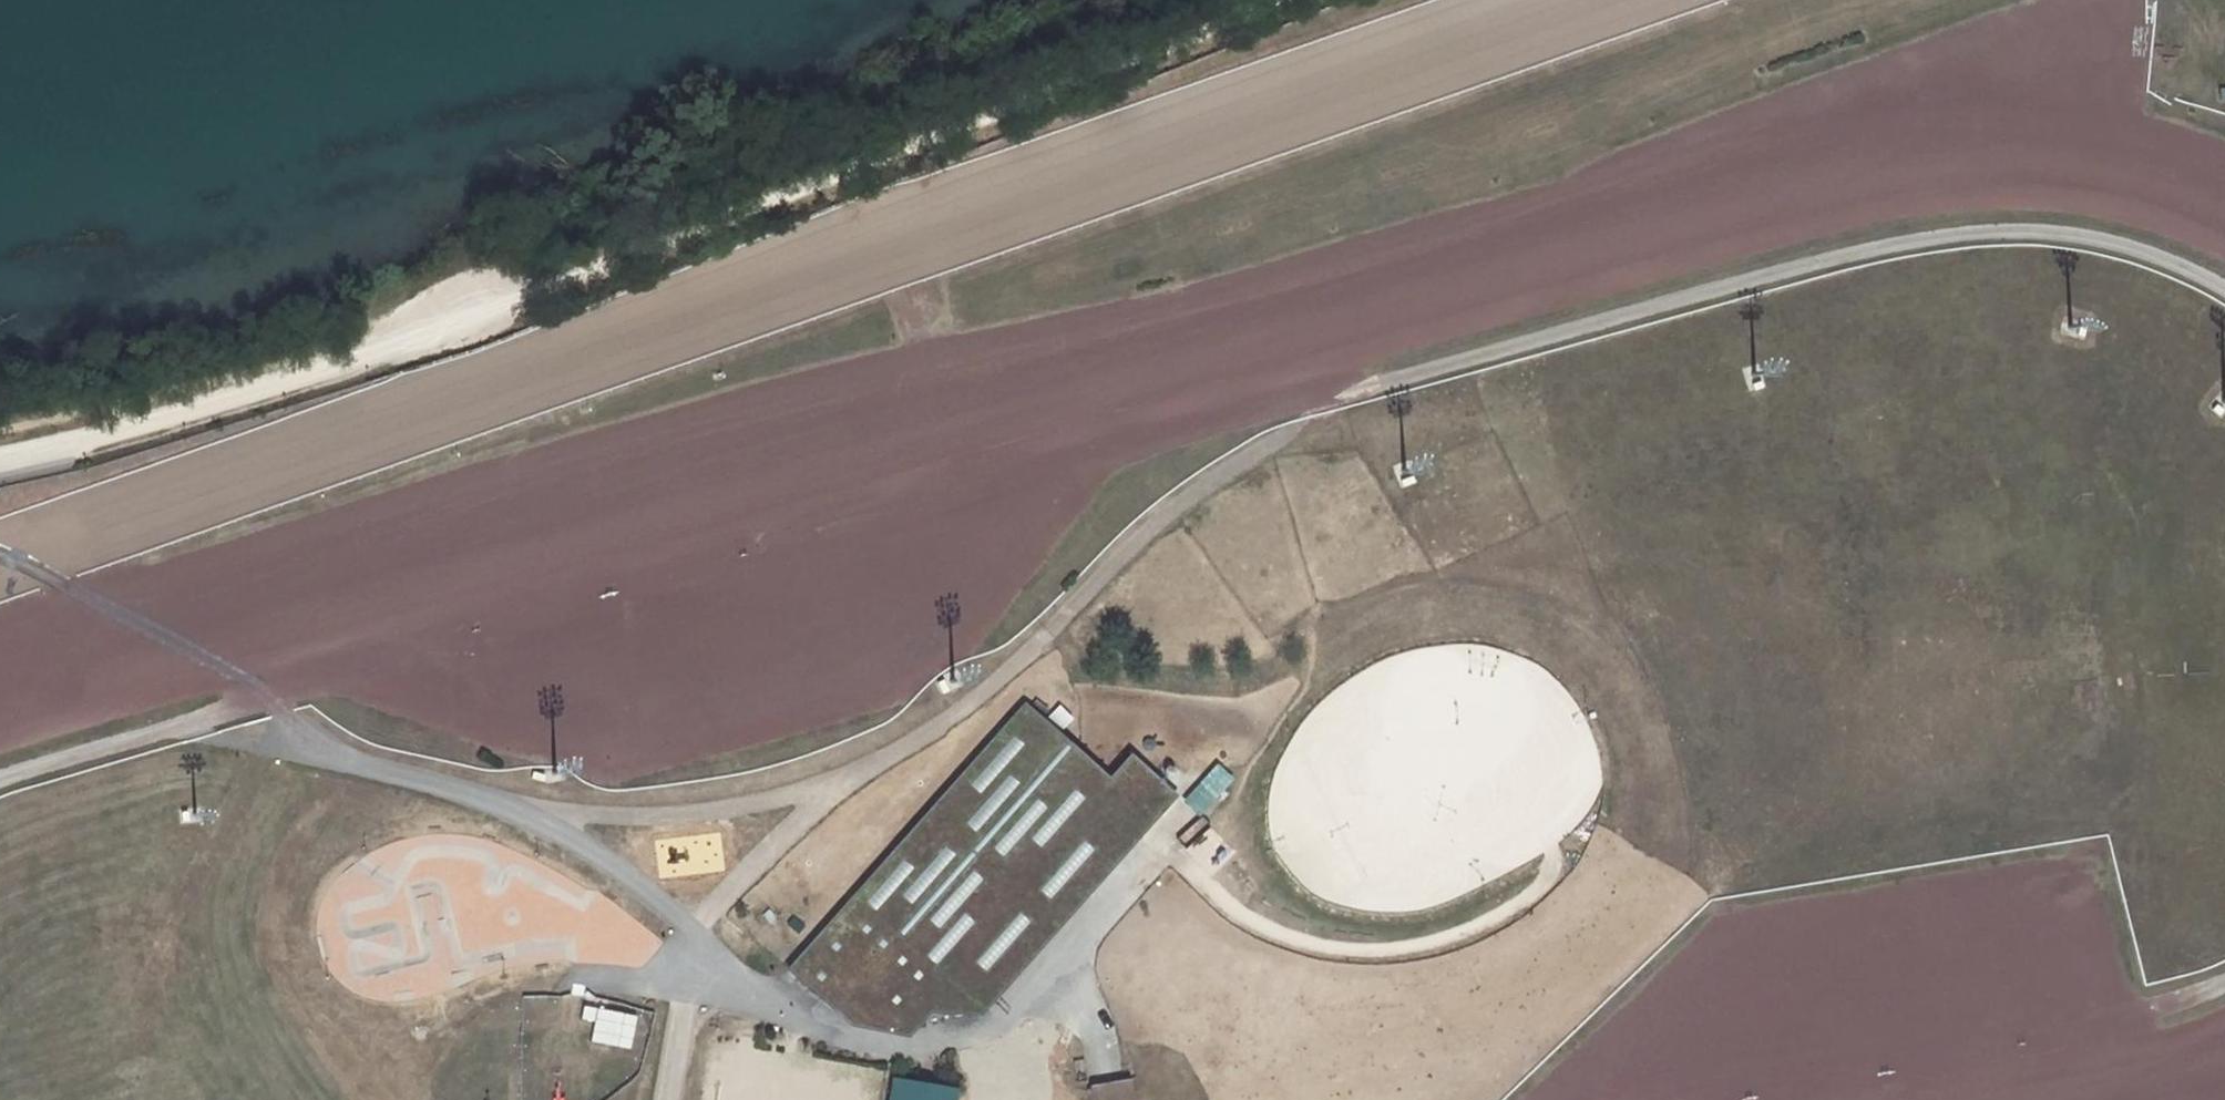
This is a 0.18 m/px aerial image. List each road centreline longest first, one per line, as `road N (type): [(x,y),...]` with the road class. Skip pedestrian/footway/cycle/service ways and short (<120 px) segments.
road 1 (track): [(1050,633),(1163,518),(1300,425),(1386,380),(1896,245),(2009,227),(2117,241),(2224,295)]
road 2 (track): [(1163,841),(1221,904),(1312,947),(1408,953),(1482,929),(1535,891),(1558,865),(1550,850)]
road 3 (track): [(262,700),(0,778)]

